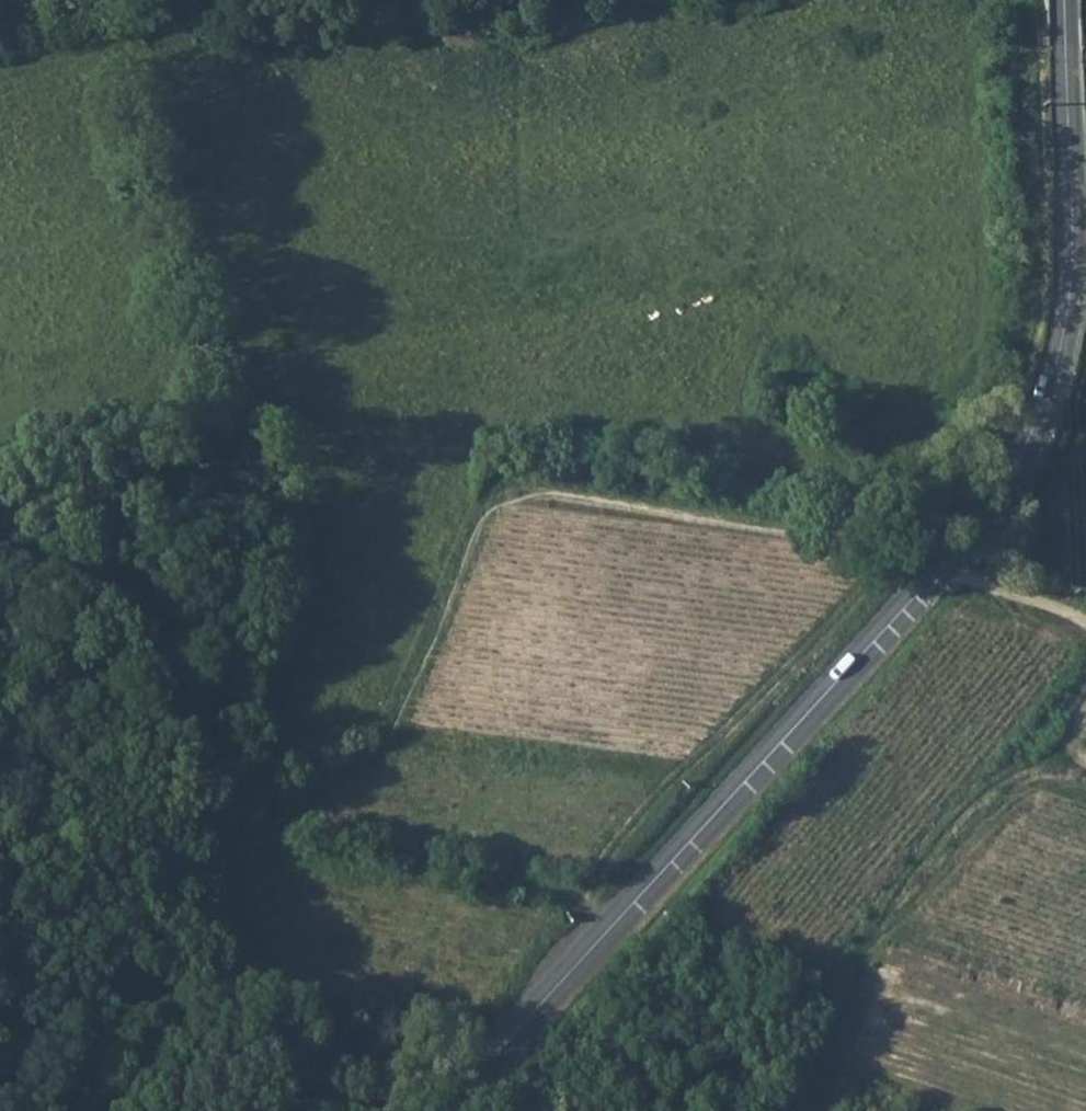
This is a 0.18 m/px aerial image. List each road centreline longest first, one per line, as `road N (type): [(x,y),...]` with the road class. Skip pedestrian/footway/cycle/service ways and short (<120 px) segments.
road 1 (tertiary): [(1062,0),(1071,297),(1044,408),(1023,454),(941,573),(595,936),(448,1110)]
road 2 (track): [(941,573),(1085,622)]

